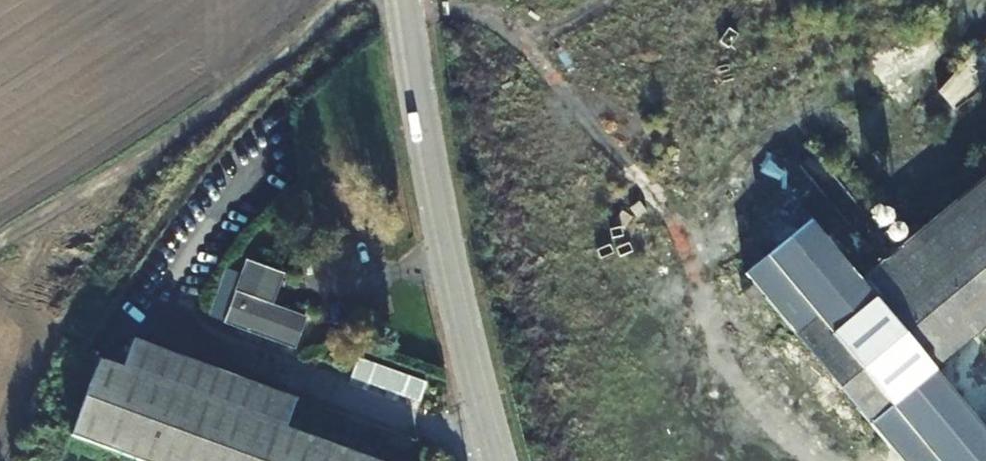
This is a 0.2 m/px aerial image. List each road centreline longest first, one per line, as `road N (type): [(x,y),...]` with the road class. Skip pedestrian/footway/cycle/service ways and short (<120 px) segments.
road 1 (tertiary): [(497,460),(443,234),(401,0)]
road 2 (track): [(341,0),(219,99),(0,226)]

